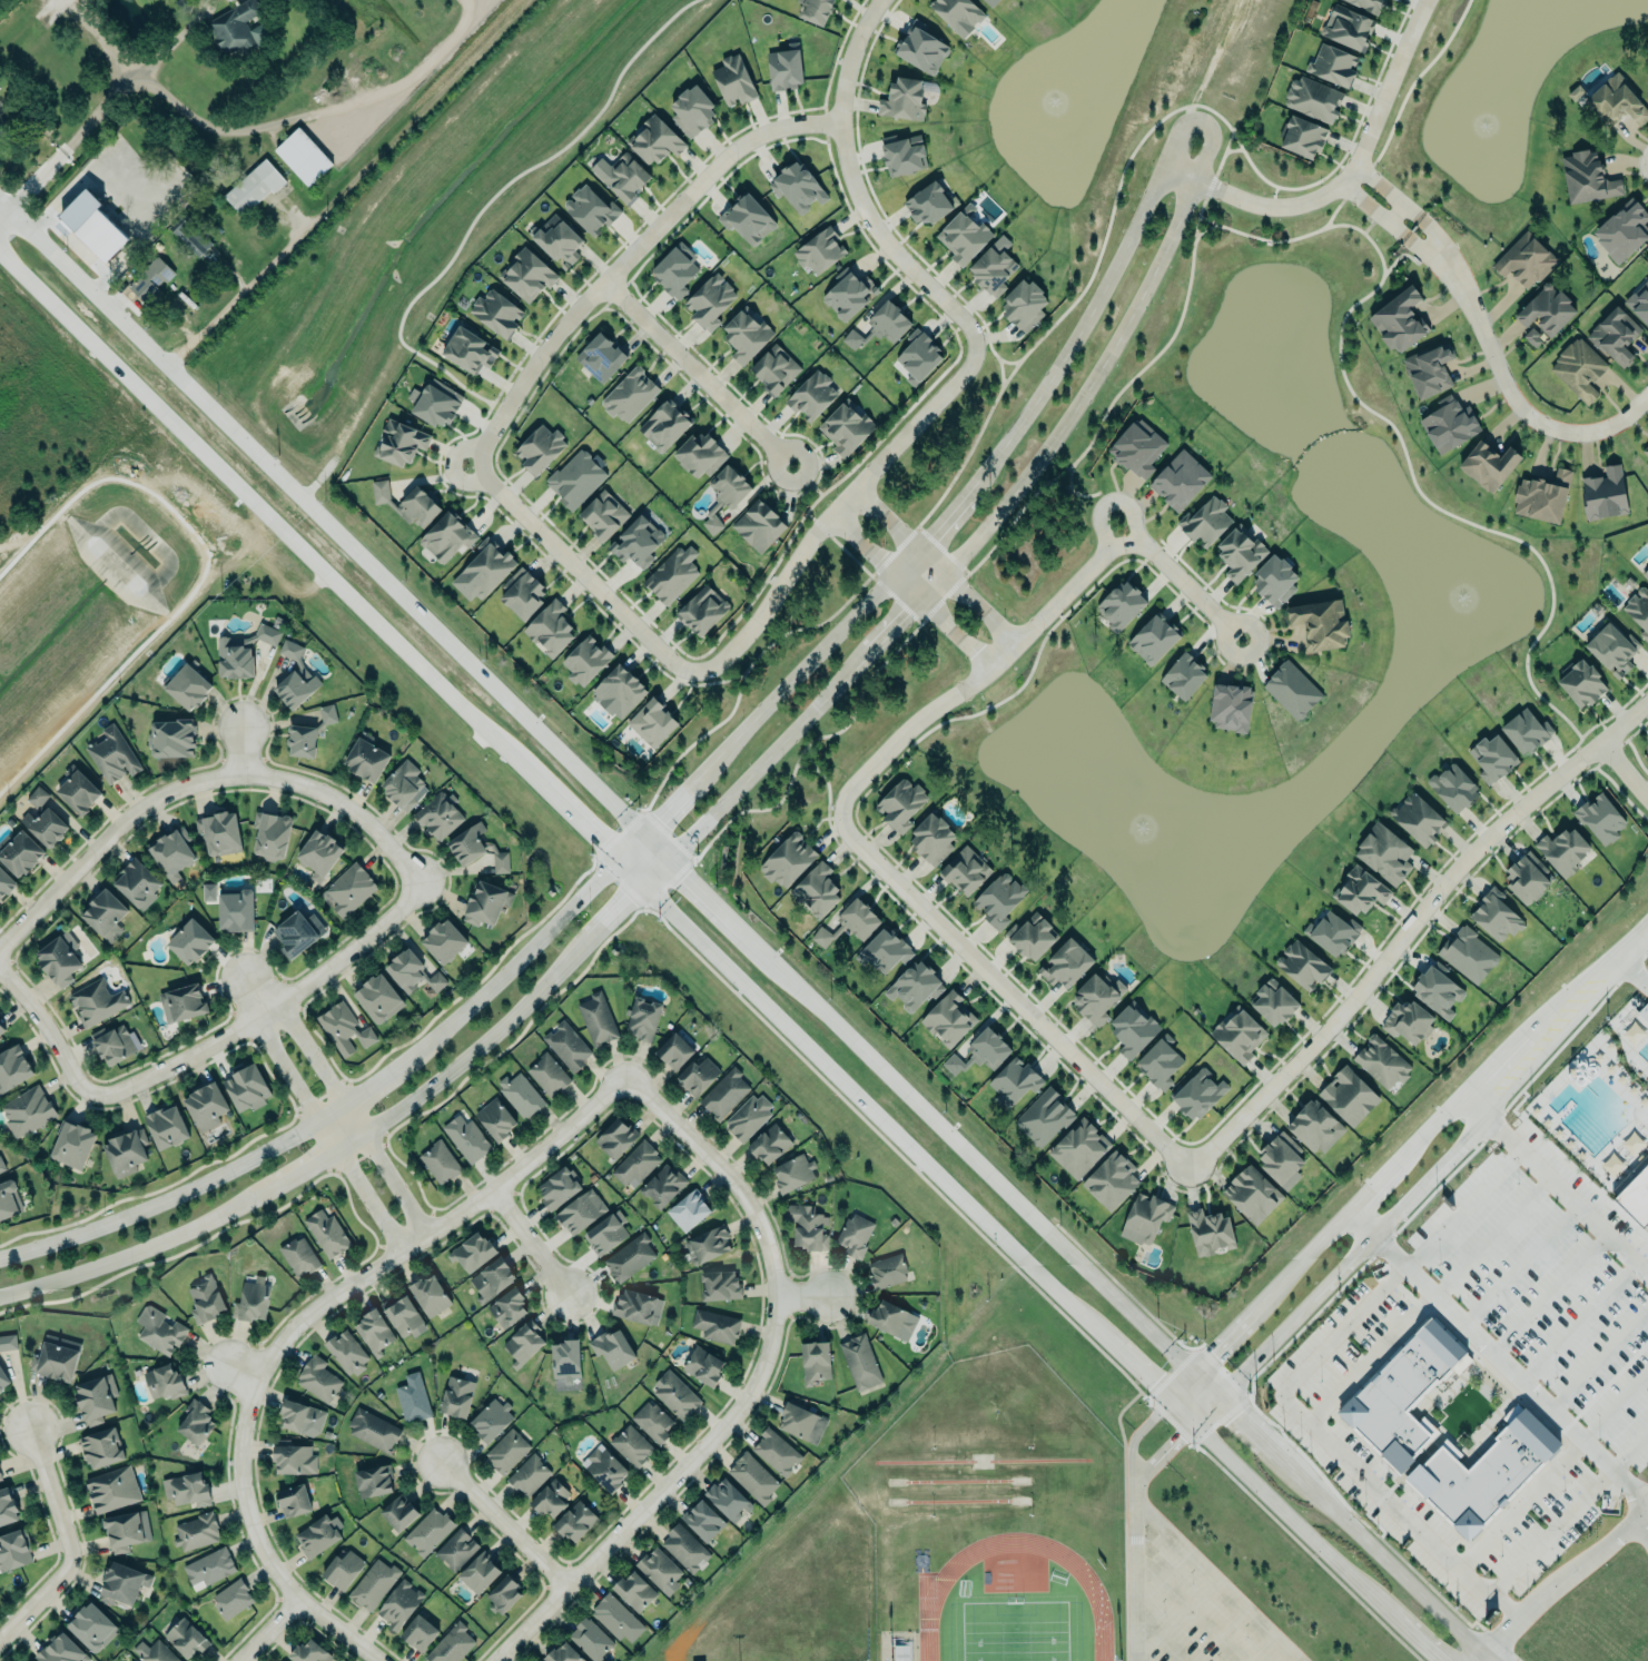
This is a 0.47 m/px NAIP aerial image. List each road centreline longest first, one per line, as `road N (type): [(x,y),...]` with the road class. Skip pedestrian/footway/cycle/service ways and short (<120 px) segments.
road 1 (secondary): [(643,836),(0,203)]
road 2 (residential): [(629,1071),(750,1203),(777,1265),(776,1328),(748,1397),(724,1430),(498,1660)]
road 3 (secondary): [(0,252),(137,398),(500,747)]
road 4 (secondary): [(1483,1653),(995,1180)]
road 5 (residential): [(1190,1177),(1333,1030),(1482,843),(1647,698)]
road 6 (residential): [(629,1071),(495,1189),(290,1332),(250,1397),(243,1473)]
road 7 (residential): [(0,948),(121,821),(168,791),(215,778),(269,777),(327,794),(372,828),(422,886)]
road 8 (residential): [(463,462),(569,317),(722,160),(769,132),(836,125)]
road 9 (residential): [(835,807),(842,828),(1190,1177)]
road 10 (tertiary): [(948,573),(1055,446),(1197,179)]
road 11 (secondary): [(645,889),(970,1212)]
road 12 (residential): [(975,347),(968,370),(812,534),(714,668),(691,679)]
road 13 (tertiary): [(1193,1423),(1468,1131),(1474,1108)]
road 14 (residential): [(879,0),(845,61),(838,91),(836,125),(849,174),(872,215),(967,325),(975,347)]
road 15 (residential): [(90,1095),(110,1097),(256,1024),(365,942),(422,886)]
road 16 (residential): [(1119,541),(1095,552),(988,664),(894,734),(841,788),(835,807)]
road 17 (residential): [(1427,0),(1355,165),(1325,191),(1255,202),(1164,162)]
road 18 (tertiary): [(1164,162),(1070,345),(966,496)]
road 19 (secondary): [(318,1123),(172,1198),(0,1260)]
road 20 (secondary): [(995,1180),(757,949)]
road 21 (residential): [(1647,387),(1618,415),(1581,429),(1529,416),(1499,378),(1458,275),(1438,248)]
road 22 (residential): [(691,679),(670,669),(463,462)]
road 23 (secondary): [(618,860),(405,1060)]
road 24 (secondary): [(0,1294),(61,1278),(269,1190)]
road 25 (tertiary): [(669,863),(869,655)]
road 26 (secondary): [(365,1138),(464,1066),(582,952)]
road 27 (tertiary): [(1474,1108),(1443,1113),(1271,1291)]
road 28 (residential): [(428,1237),(283,1006)]
road 29 (residential): [(256,1024),(402,1254)]
road 30 (residential): [(602,279),(792,466)]
road 31 (tertiary): [(894,572),(710,764)]
road 32 (tertiary): [(1474,1108),(1647,932)]
road 33 (residential): [(243,1473),(259,1545),(277,1574),(378,1660)]
road 34 (secondary): [(1193,1423),(1364,1591)]
road 35 (residential): [(0,1634),(66,1562),(27,1430)]
road 36 (residential): [(1014,637),(857,485)]
road 37 (residential): [(831,513),(988,664)]
road 38 (secondary): [(500,747),(645,889)]
road 39 (residential): [(441,1463),(570,1588)]
road 40 (residential): [(290,1000),(257,956),(228,958),(221,985),(249,1027)]
road 41 (secondary): [(757,949),(643,836)]
road 42 (secondary): [(970,1212),(1085,1321)]
road 43 (residential): [(1236,640),(1151,551),(1119,541)]
road 44 (residential): [(0,973),(38,1010),(90,1095)]
road 45 (secondary): [(1085,1321),(1193,1423)]
road 46 (tertiary): [(1271,1291),(1168,1398)]
road 47 (residential): [(269,1358),(224,1339),(203,1357),(210,1385),(250,1397)]
road 48 (residential): [(572,1296),(495,1189)]
road 49 (tertiary): [(1197,179),(1214,140),(1204,119),(1183,125),(1164,162)]
road 50 (secondary): [(582,952),(669,863)]

